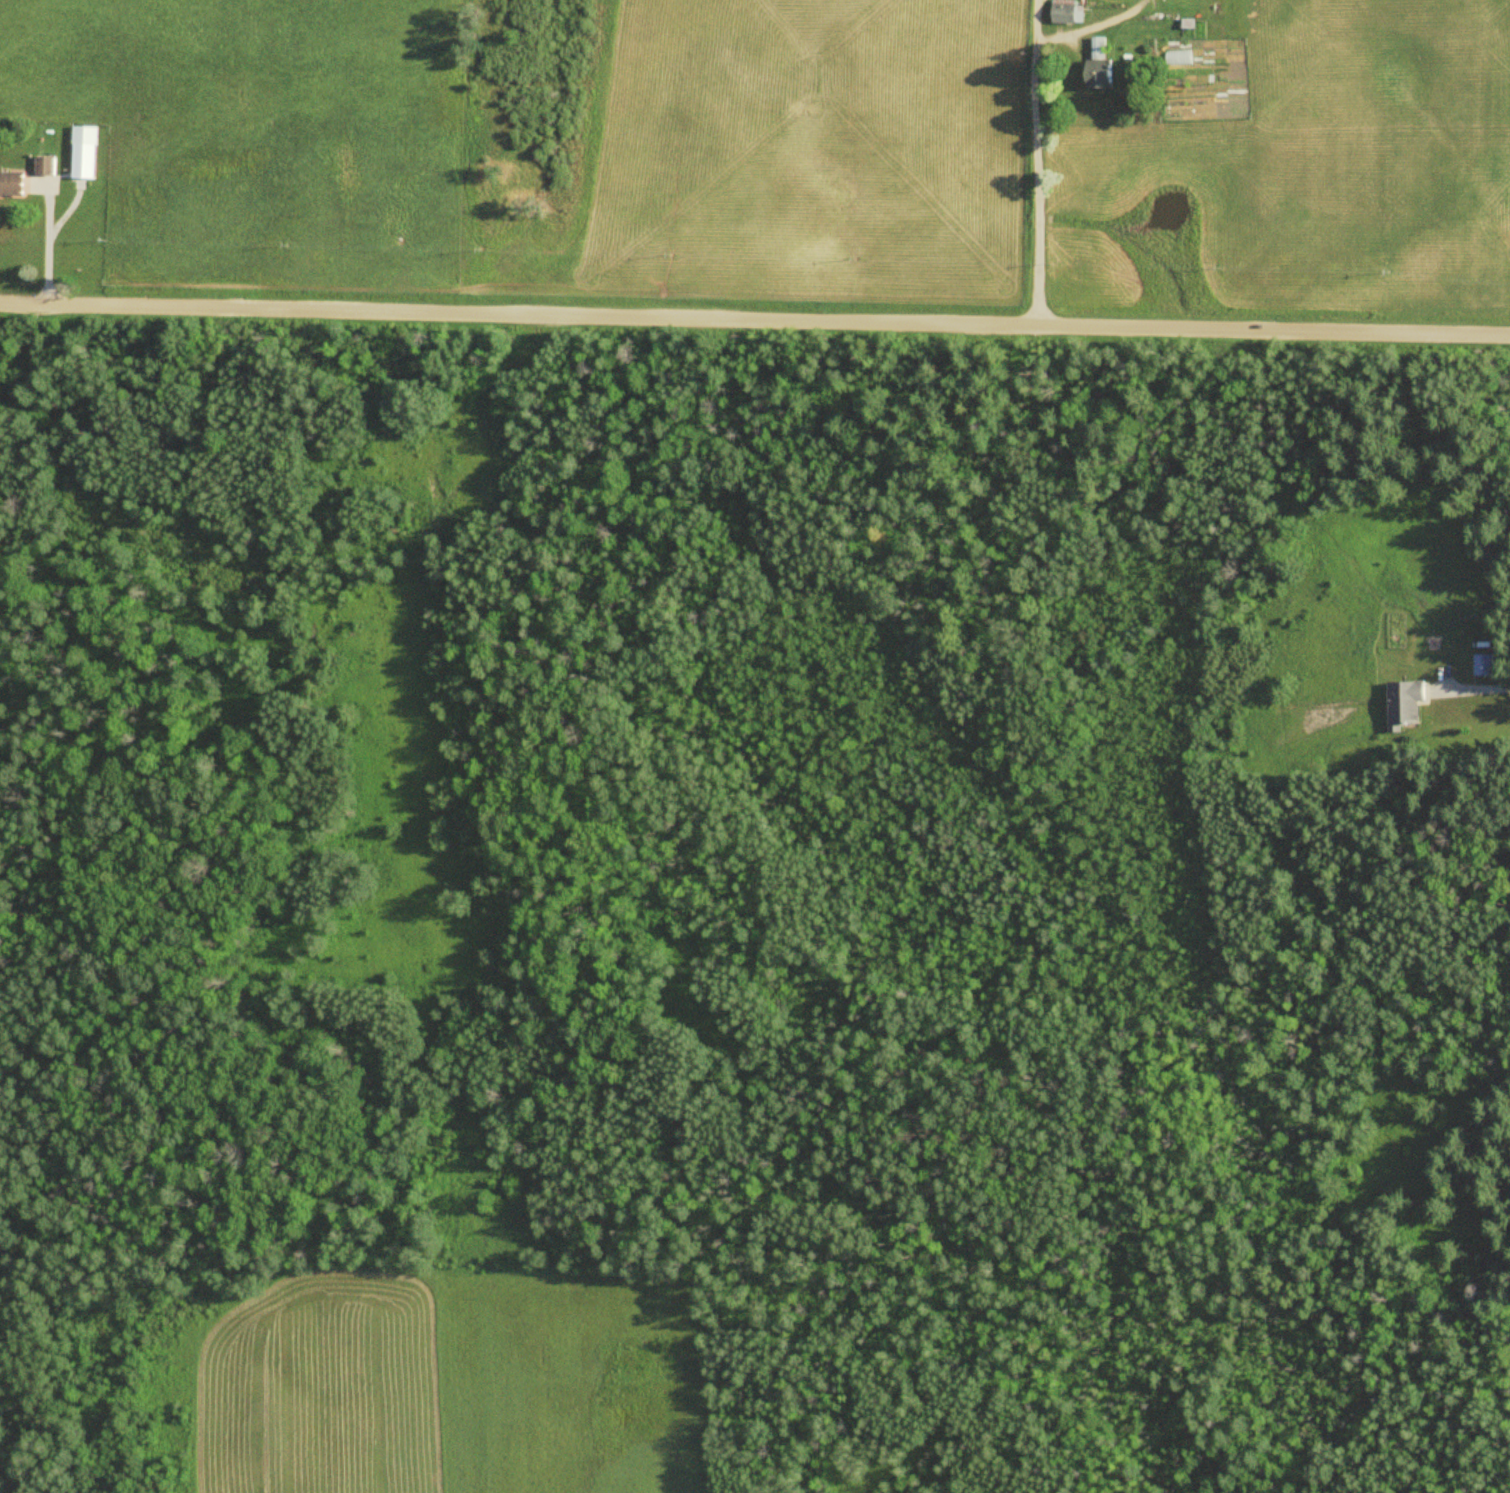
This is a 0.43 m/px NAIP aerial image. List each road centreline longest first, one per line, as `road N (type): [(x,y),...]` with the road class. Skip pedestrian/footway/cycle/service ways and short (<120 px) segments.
road 1 (residential): [(0,301),(1509,333)]

